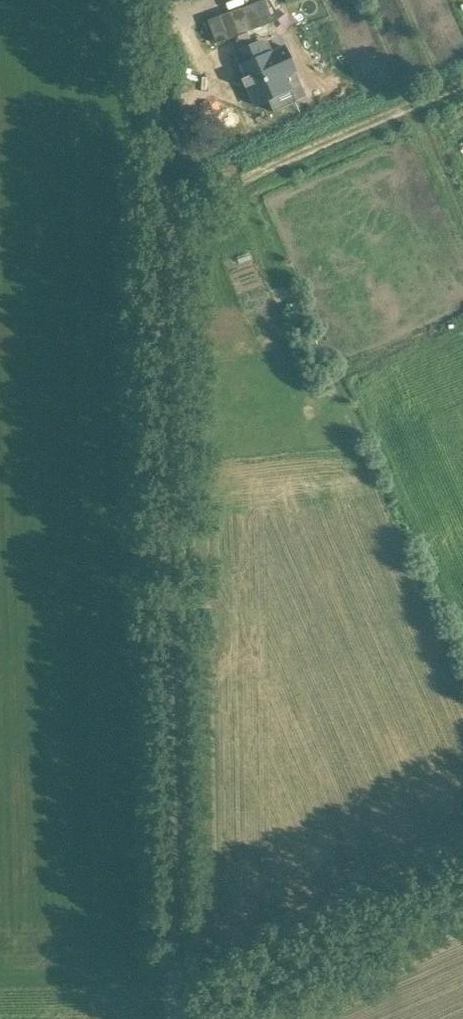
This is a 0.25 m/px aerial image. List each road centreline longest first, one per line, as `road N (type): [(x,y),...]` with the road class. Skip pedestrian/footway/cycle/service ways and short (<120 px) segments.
road 1 (unclassified): [(175,1018),(146,0)]
road 2 (track): [(462,82),(152,215)]
road 3 (track): [(462,891),(175,1014)]

